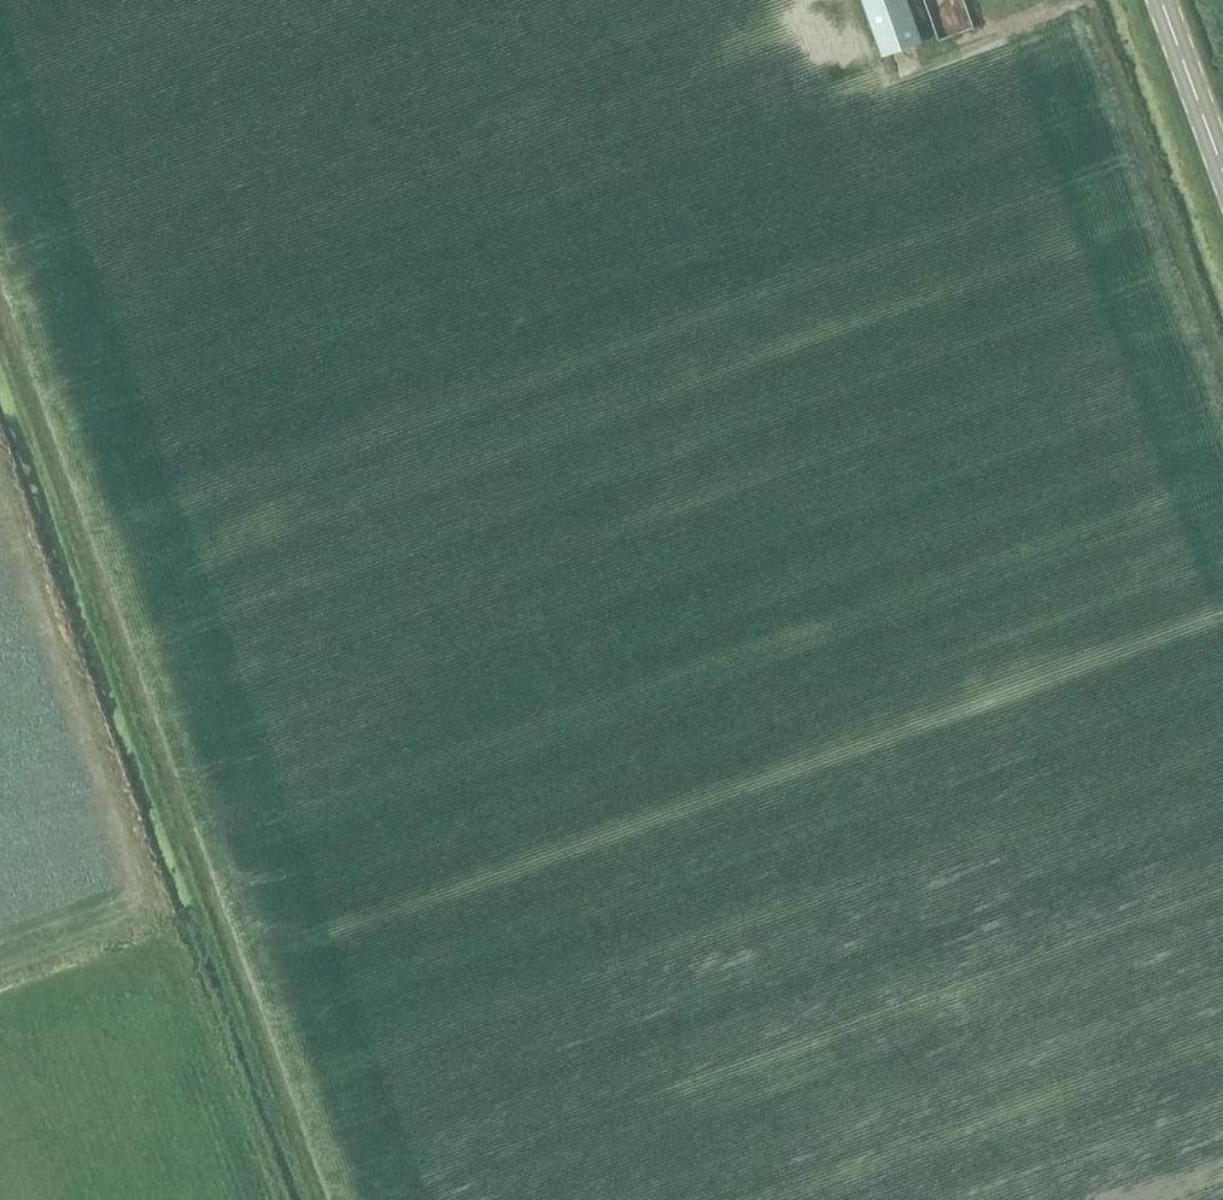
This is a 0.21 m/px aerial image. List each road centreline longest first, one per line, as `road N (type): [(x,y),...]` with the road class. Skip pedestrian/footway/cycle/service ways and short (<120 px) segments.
road 1 (tertiary): [(1222,171),(1161,0)]

